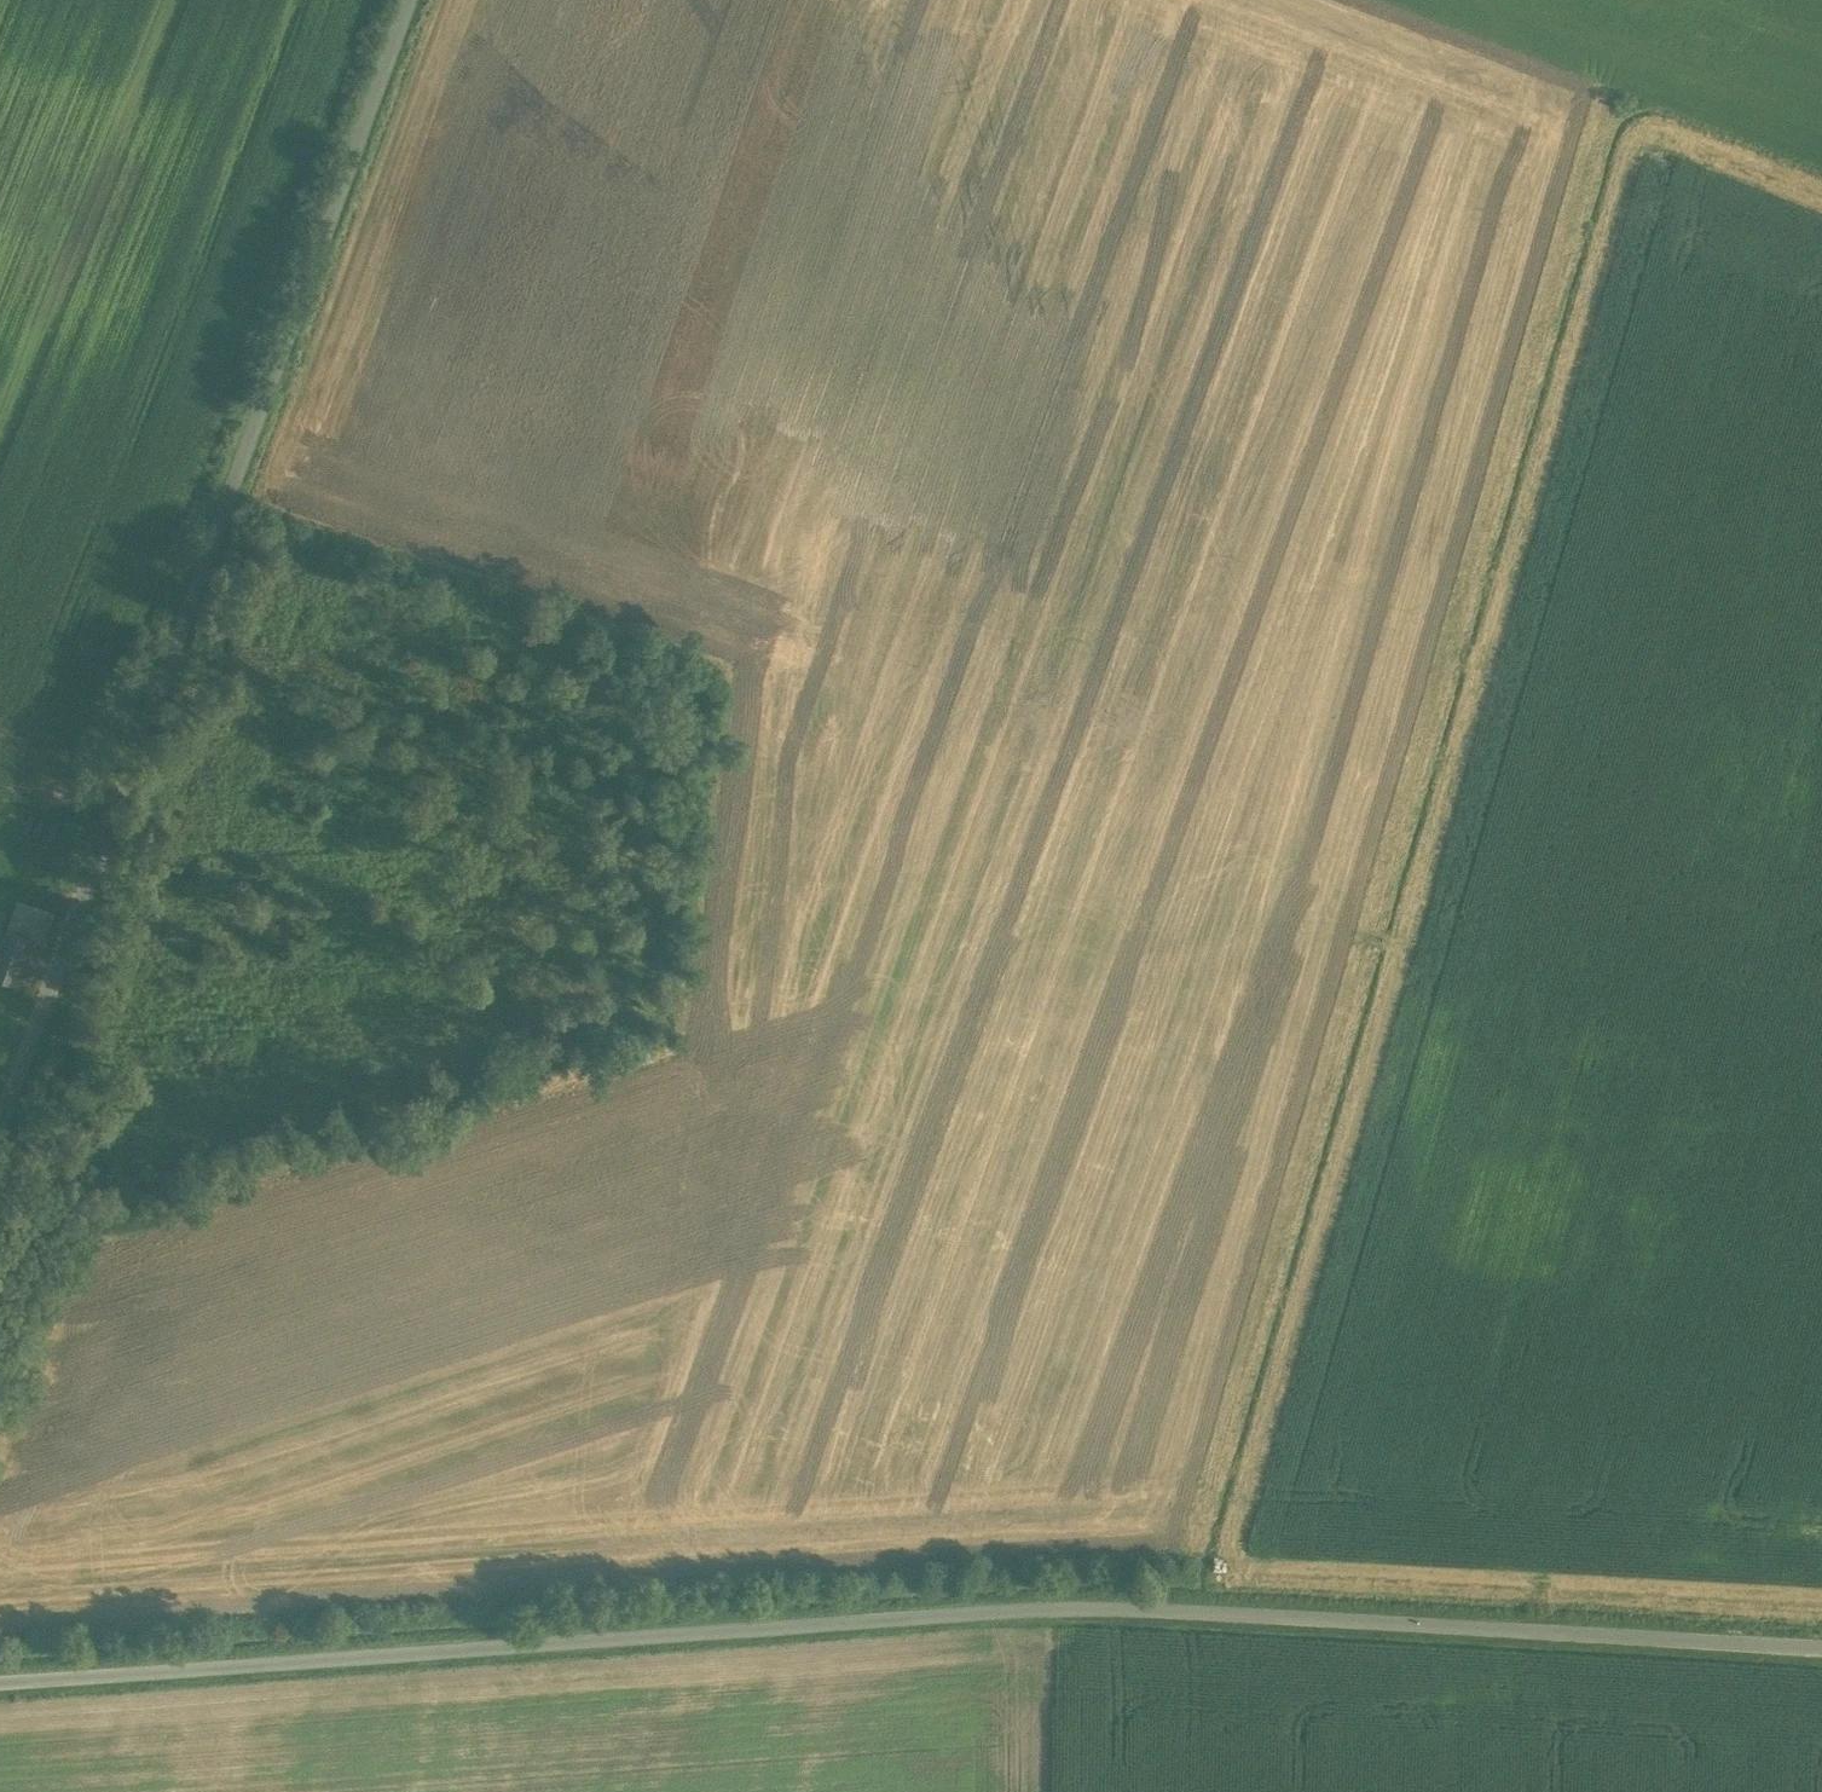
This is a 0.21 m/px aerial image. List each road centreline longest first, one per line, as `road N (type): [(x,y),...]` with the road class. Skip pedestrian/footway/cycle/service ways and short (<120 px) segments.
road 1 (unclassified): [(0,1687),(1070,1607),(1821,1647)]
road 2 (unclassified): [(406,0),(0,1125)]

